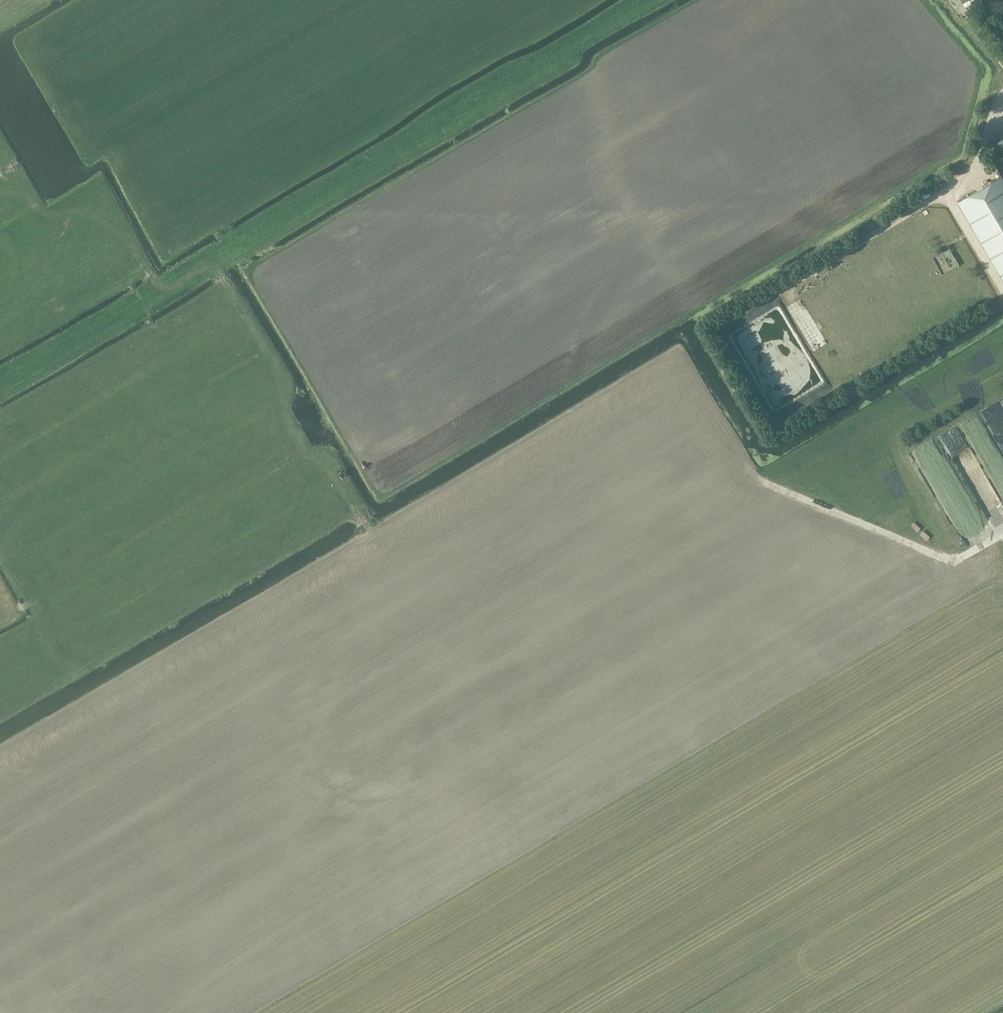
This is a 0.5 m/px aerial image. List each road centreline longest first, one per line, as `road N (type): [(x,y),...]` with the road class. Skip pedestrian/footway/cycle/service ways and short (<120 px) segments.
road 1 (track): [(759,483),(947,559),(1002,533)]

